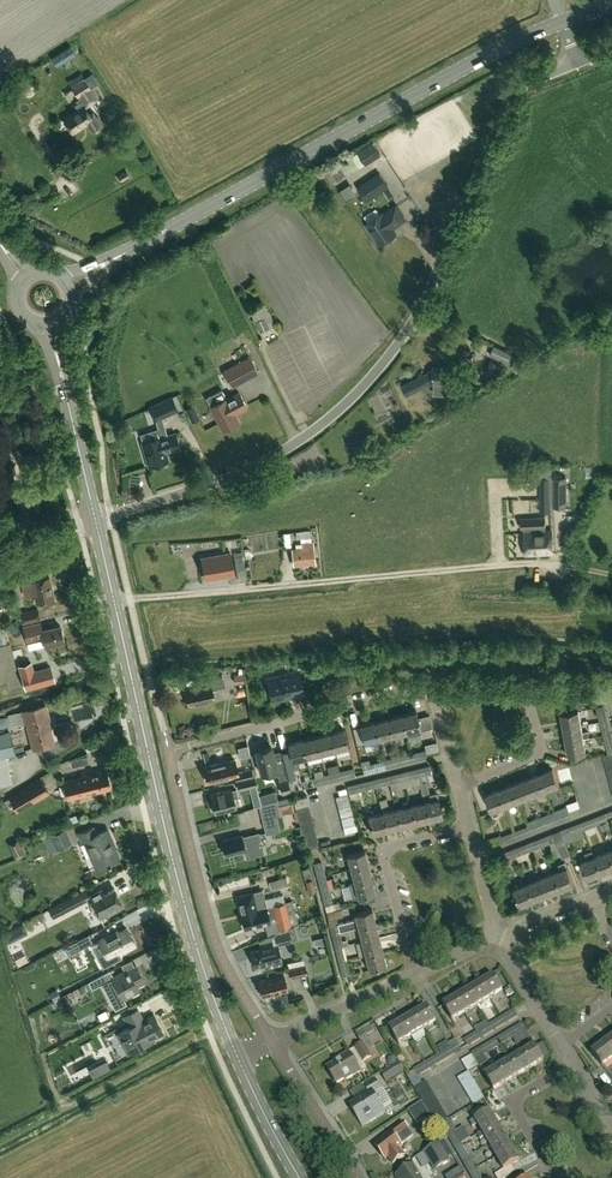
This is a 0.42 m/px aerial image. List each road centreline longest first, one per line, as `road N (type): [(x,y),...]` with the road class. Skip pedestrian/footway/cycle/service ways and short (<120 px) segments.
road 1 (unclassified): [(96,520),(266,460),(351,399),(422,305),(513,95),(577,63)]
road 2 (residential): [(433,686),(168,751),(215,941),(273,1040)]
road 3 (secondary): [(68,285),(481,57),(561,22)]
road 4 (secondary): [(236,1057),(192,933),(96,520)]
road 5 (track): [(225,1028),(0,1142)]
road 6 (residential): [(413,976),(382,849),(468,824)]
road 7 (secondary): [(96,520),(49,325)]
road 8 (residential): [(556,1177),(510,1100),(573,1063)]
road 9 (residential): [(358,1177),(273,1040)]
road 10 (residential): [(459,786),(543,754),(528,687)]
road 11 (residential): [(273,1040),(413,976)]
road 12 (secondary): [(298,1177),(236,1057)]
road 13 (residential): [(561,1044),(499,937)]

